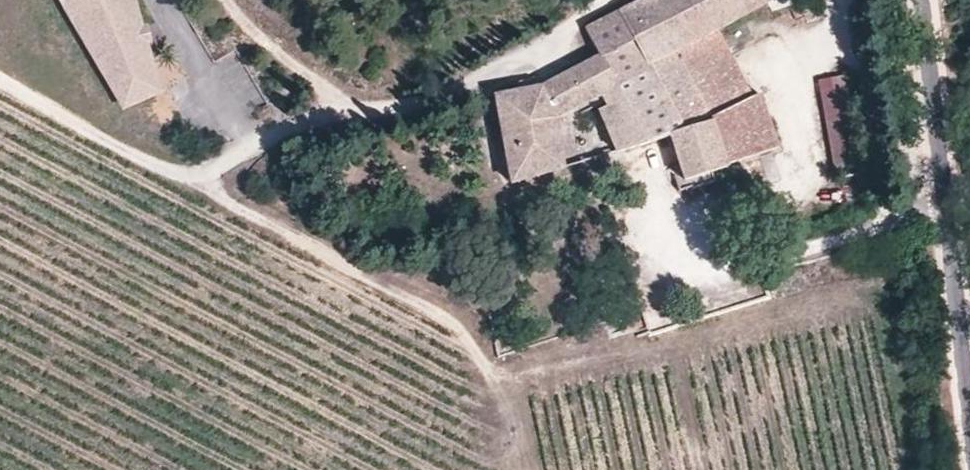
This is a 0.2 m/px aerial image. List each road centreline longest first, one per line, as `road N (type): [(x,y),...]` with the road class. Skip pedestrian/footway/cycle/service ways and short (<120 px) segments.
road 1 (residential): [(969,435),(917,0)]

